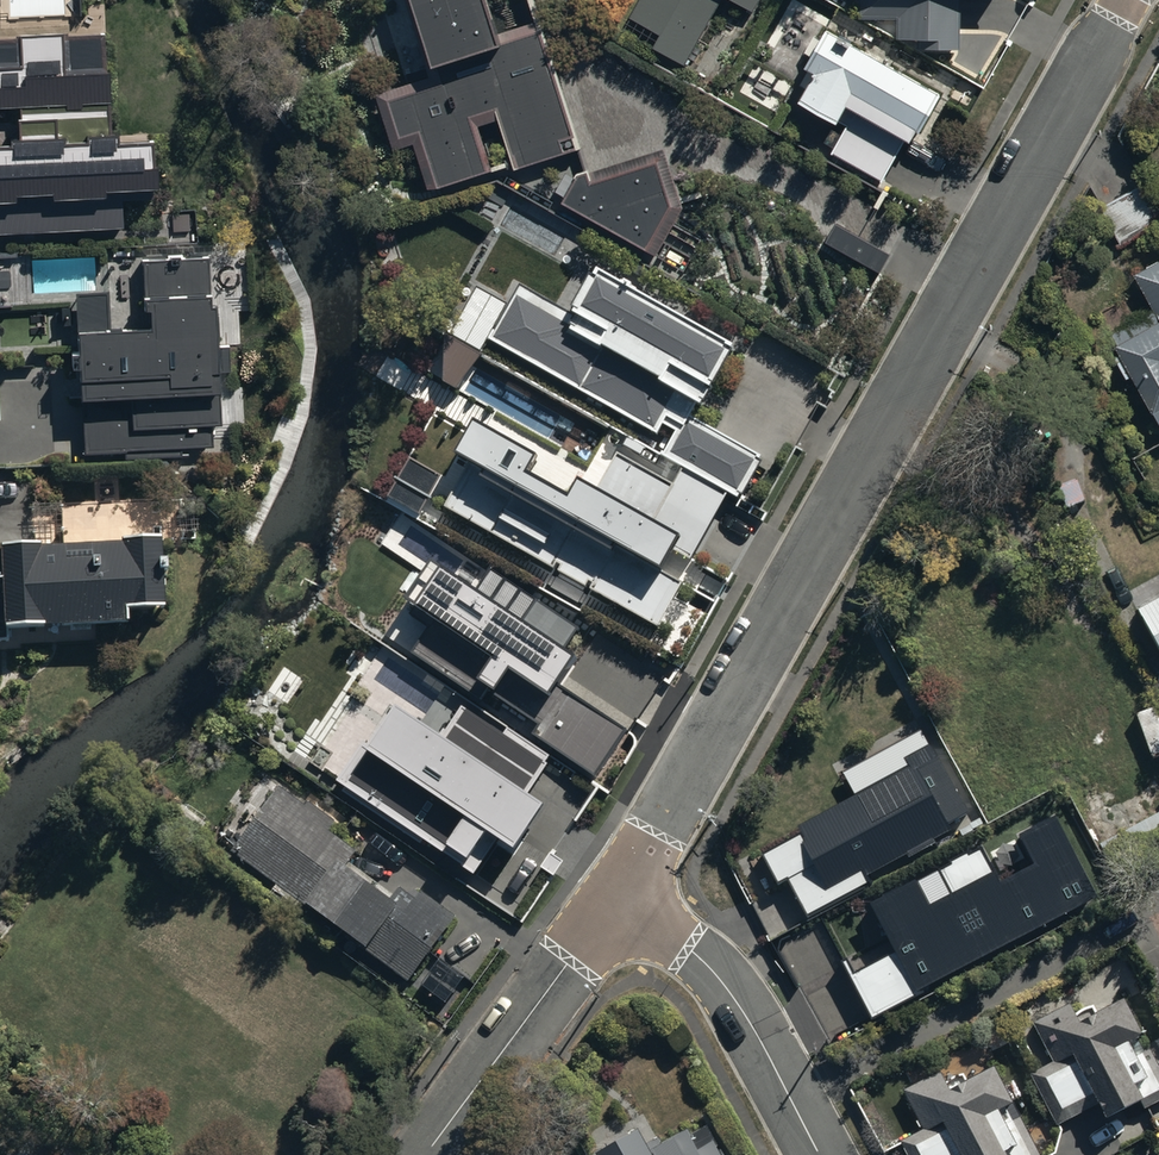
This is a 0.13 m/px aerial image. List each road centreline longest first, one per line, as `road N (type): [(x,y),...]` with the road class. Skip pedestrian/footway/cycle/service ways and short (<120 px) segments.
road 1 (residential): [(622,895),(1124,0)]
road 2 (residential): [(622,895),(701,954),(738,994),(822,1154)]
road 3 (residential): [(428,1154),(622,895)]

